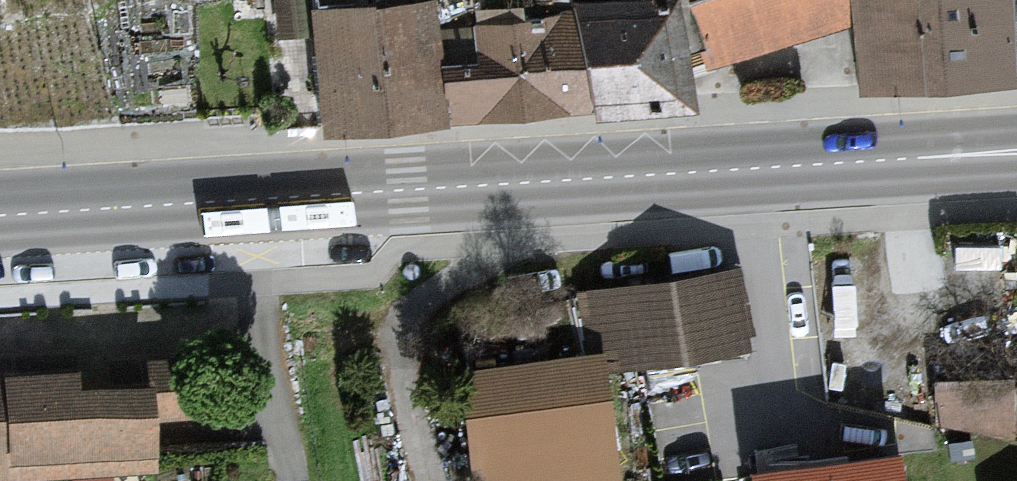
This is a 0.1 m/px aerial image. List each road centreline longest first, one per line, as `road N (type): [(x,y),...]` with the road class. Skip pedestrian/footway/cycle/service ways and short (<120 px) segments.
road 1 (primary): [(1016,156),(0,220)]

